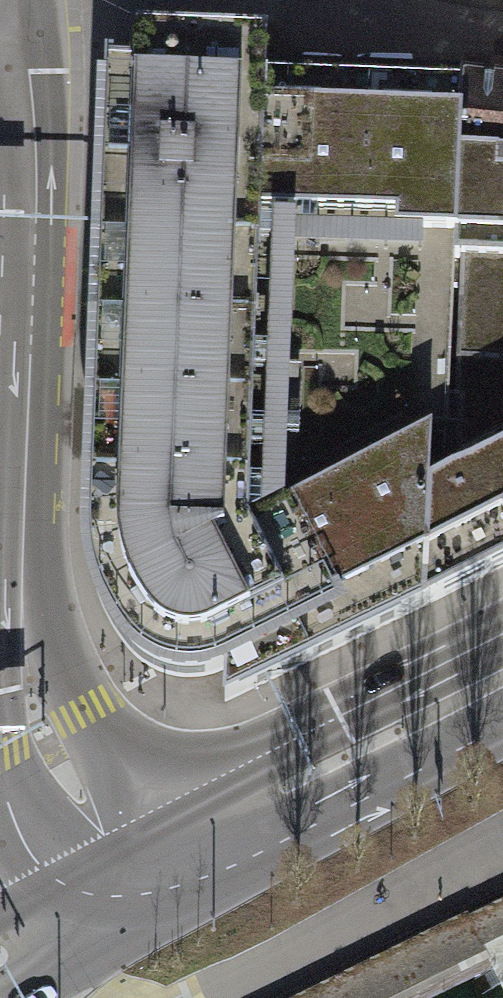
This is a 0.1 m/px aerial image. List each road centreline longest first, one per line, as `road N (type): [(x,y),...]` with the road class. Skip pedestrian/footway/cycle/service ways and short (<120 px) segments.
road 1 (primary): [(136,905),(502,691)]
road 2 (primary): [(136,905),(84,842),(26,743),(0,520)]
road 3 (primary): [(0,364),(5,52)]
road 4 (residential): [(502,32),(331,0)]
road 5 (primary): [(0,985),(136,905)]

